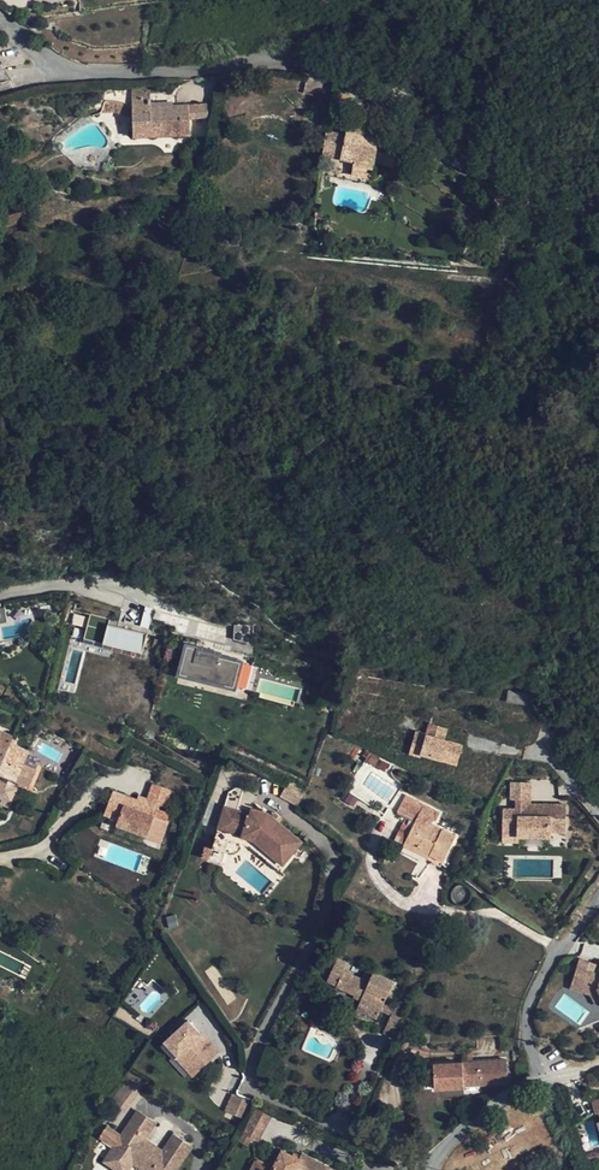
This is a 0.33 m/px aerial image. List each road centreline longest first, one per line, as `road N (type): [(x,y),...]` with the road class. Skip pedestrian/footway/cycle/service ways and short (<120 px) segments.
road 1 (residential): [(59,69),(203,77),(253,59),(280,59),(403,113),(436,161),(519,183),(598,189)]
road 2 (residential): [(0,857),(50,844),(90,798),(112,782),(129,783)]
road 3 (residential): [(434,1169),(455,1138),(549,1069)]
road 4 (residential): [(0,596),(81,580),(125,591)]

